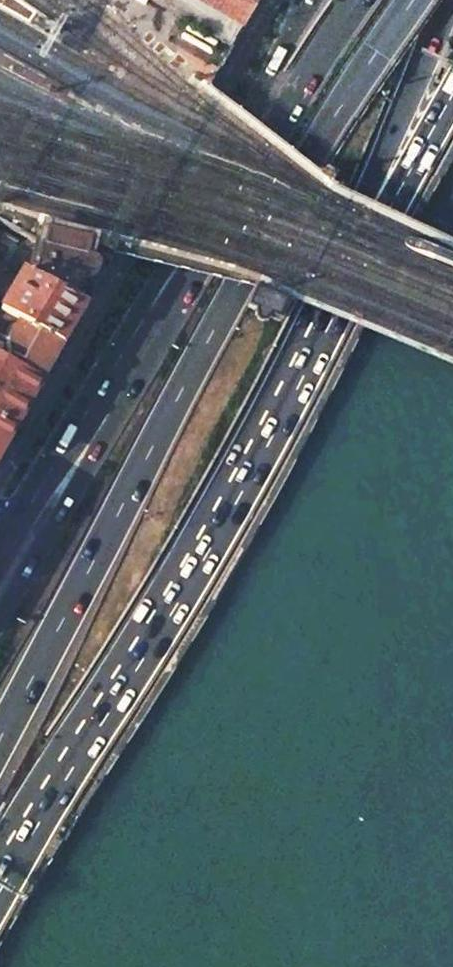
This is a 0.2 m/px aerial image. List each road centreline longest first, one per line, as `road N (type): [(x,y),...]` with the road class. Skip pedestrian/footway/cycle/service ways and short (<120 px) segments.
road 1 (trunk): [(411,0),(235,290),(0,739)]
road 2 (trunk): [(0,871),(202,549),(357,254)]
road 3 (primary): [(307,0),(106,373)]
road 4 (trunk): [(183,292),(0,620)]
road 5 (primary): [(359,0),(183,292)]
road 6 (trunk): [(357,254),(449,0)]
road 7 (trunk): [(357,254),(452,93)]
road 8 (primary): [(106,373),(20,517)]

